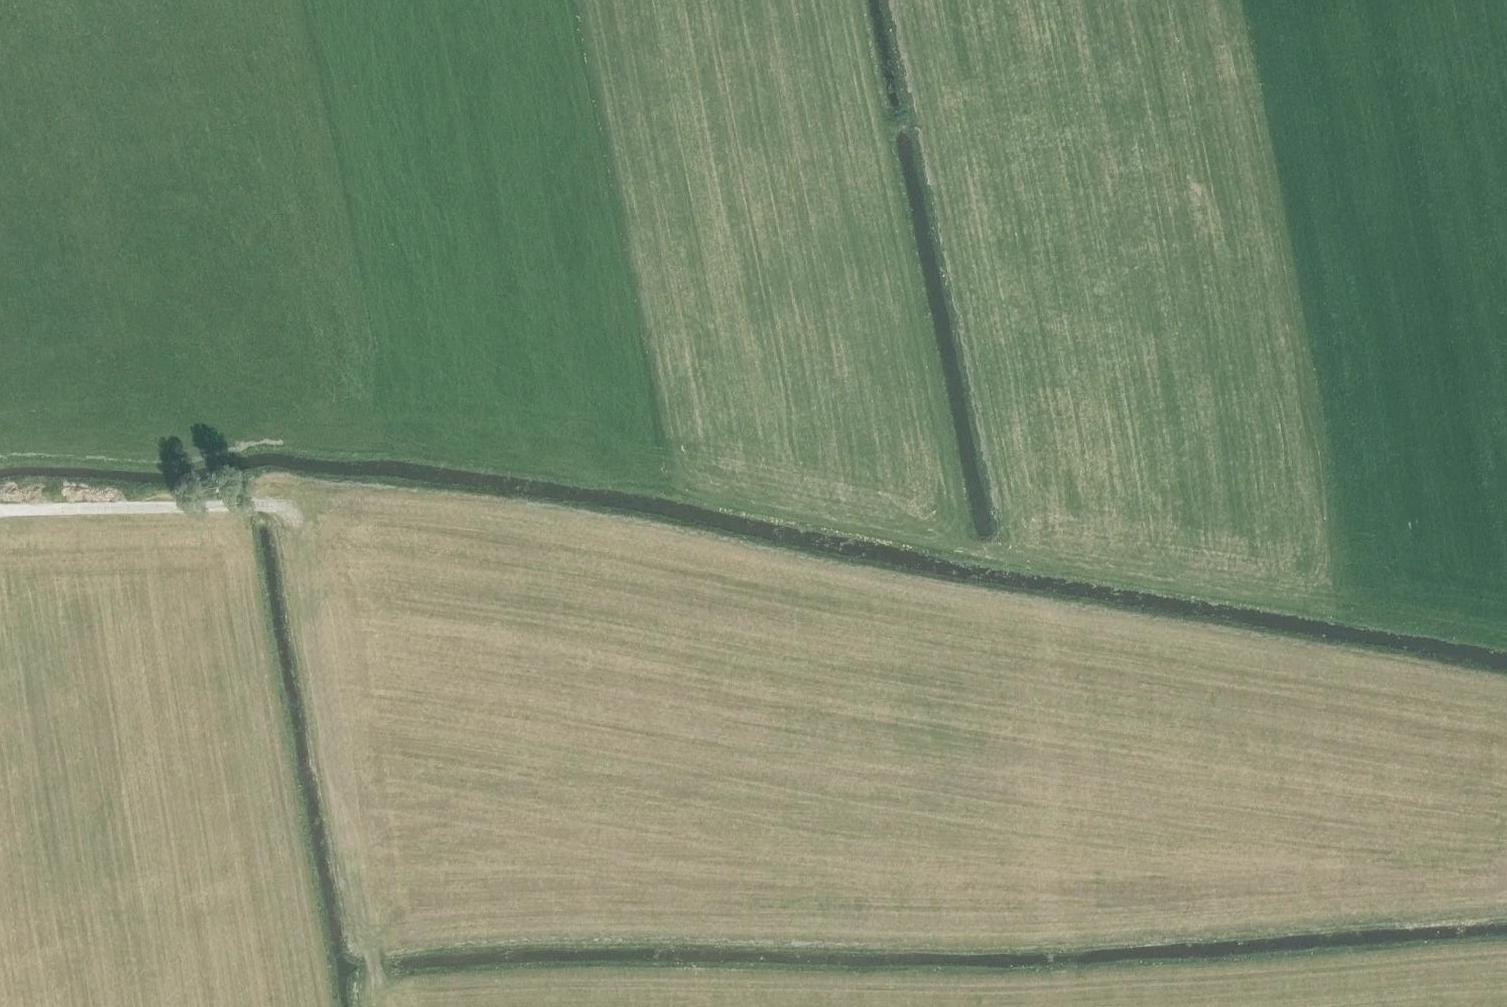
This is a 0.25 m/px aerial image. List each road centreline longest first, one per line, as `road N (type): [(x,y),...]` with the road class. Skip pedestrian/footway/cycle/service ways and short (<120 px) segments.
road 1 (track): [(0,510),(290,507)]

